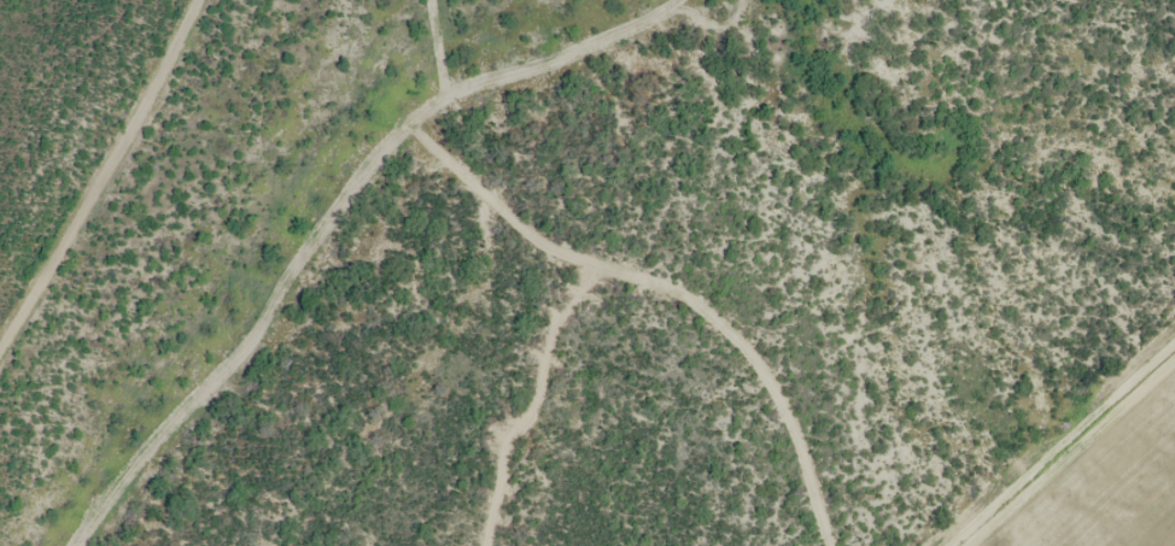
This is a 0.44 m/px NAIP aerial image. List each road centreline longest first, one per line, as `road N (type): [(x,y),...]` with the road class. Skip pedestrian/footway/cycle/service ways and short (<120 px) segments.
road 1 (residential): [(828,545),(774,391),(743,342),(666,286),(583,260),(549,240),(420,131)]
road 2 (residential): [(196,0),(64,248),(41,272),(0,347)]
road 3 (residential): [(583,260),(543,353),(536,413),(502,433),(498,509),(484,545)]
road 4 (residential): [(60,0),(0,107)]

